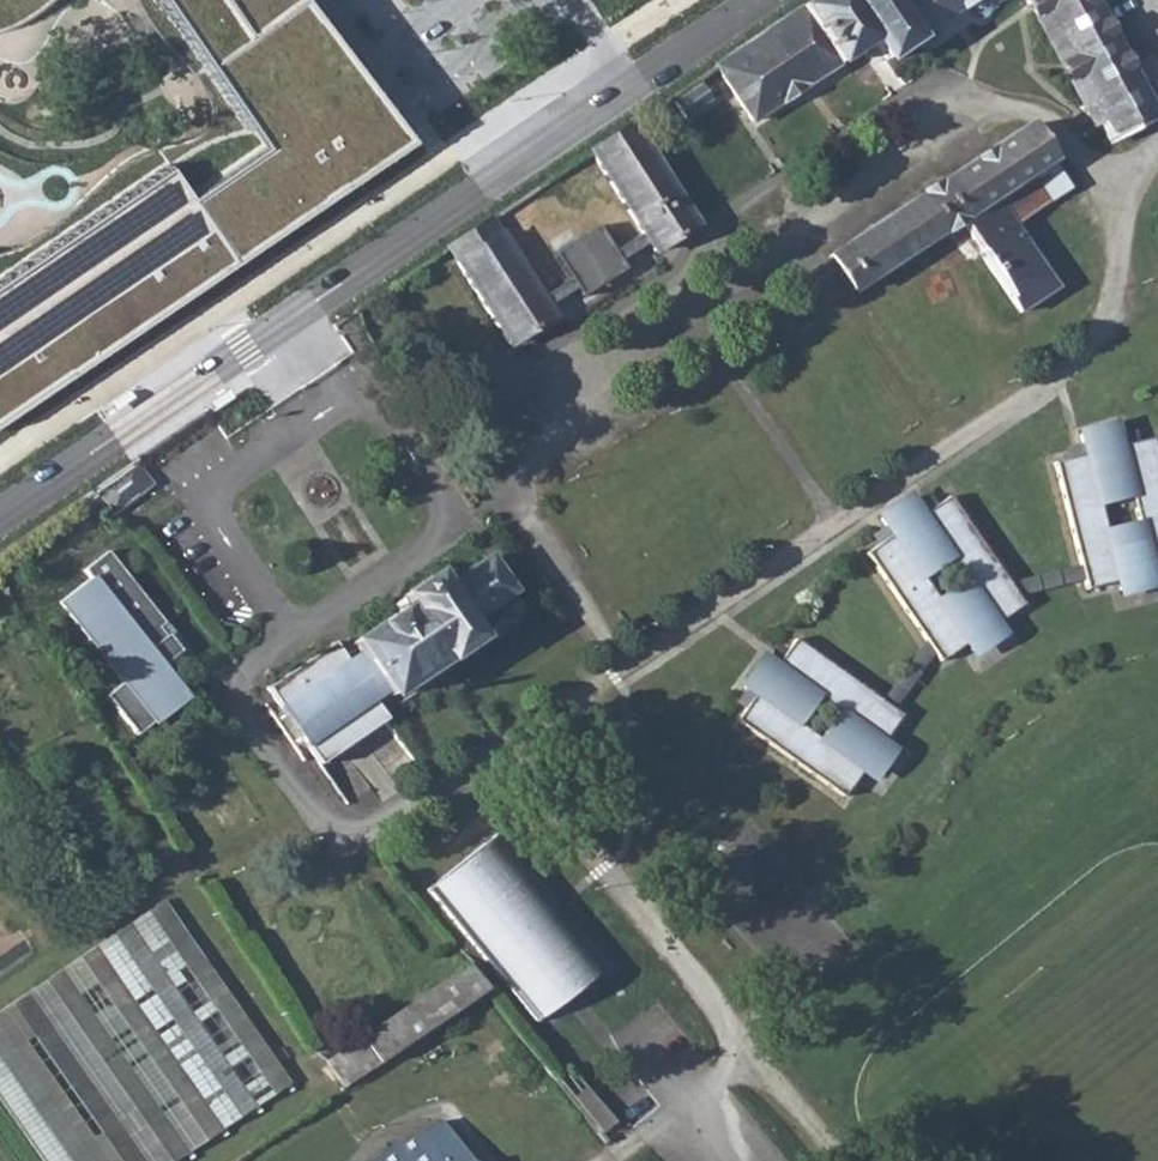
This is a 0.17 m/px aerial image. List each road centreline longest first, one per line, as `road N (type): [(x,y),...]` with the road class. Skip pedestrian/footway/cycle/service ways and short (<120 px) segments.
road 1 (tertiary): [(763,0),(0,524)]

